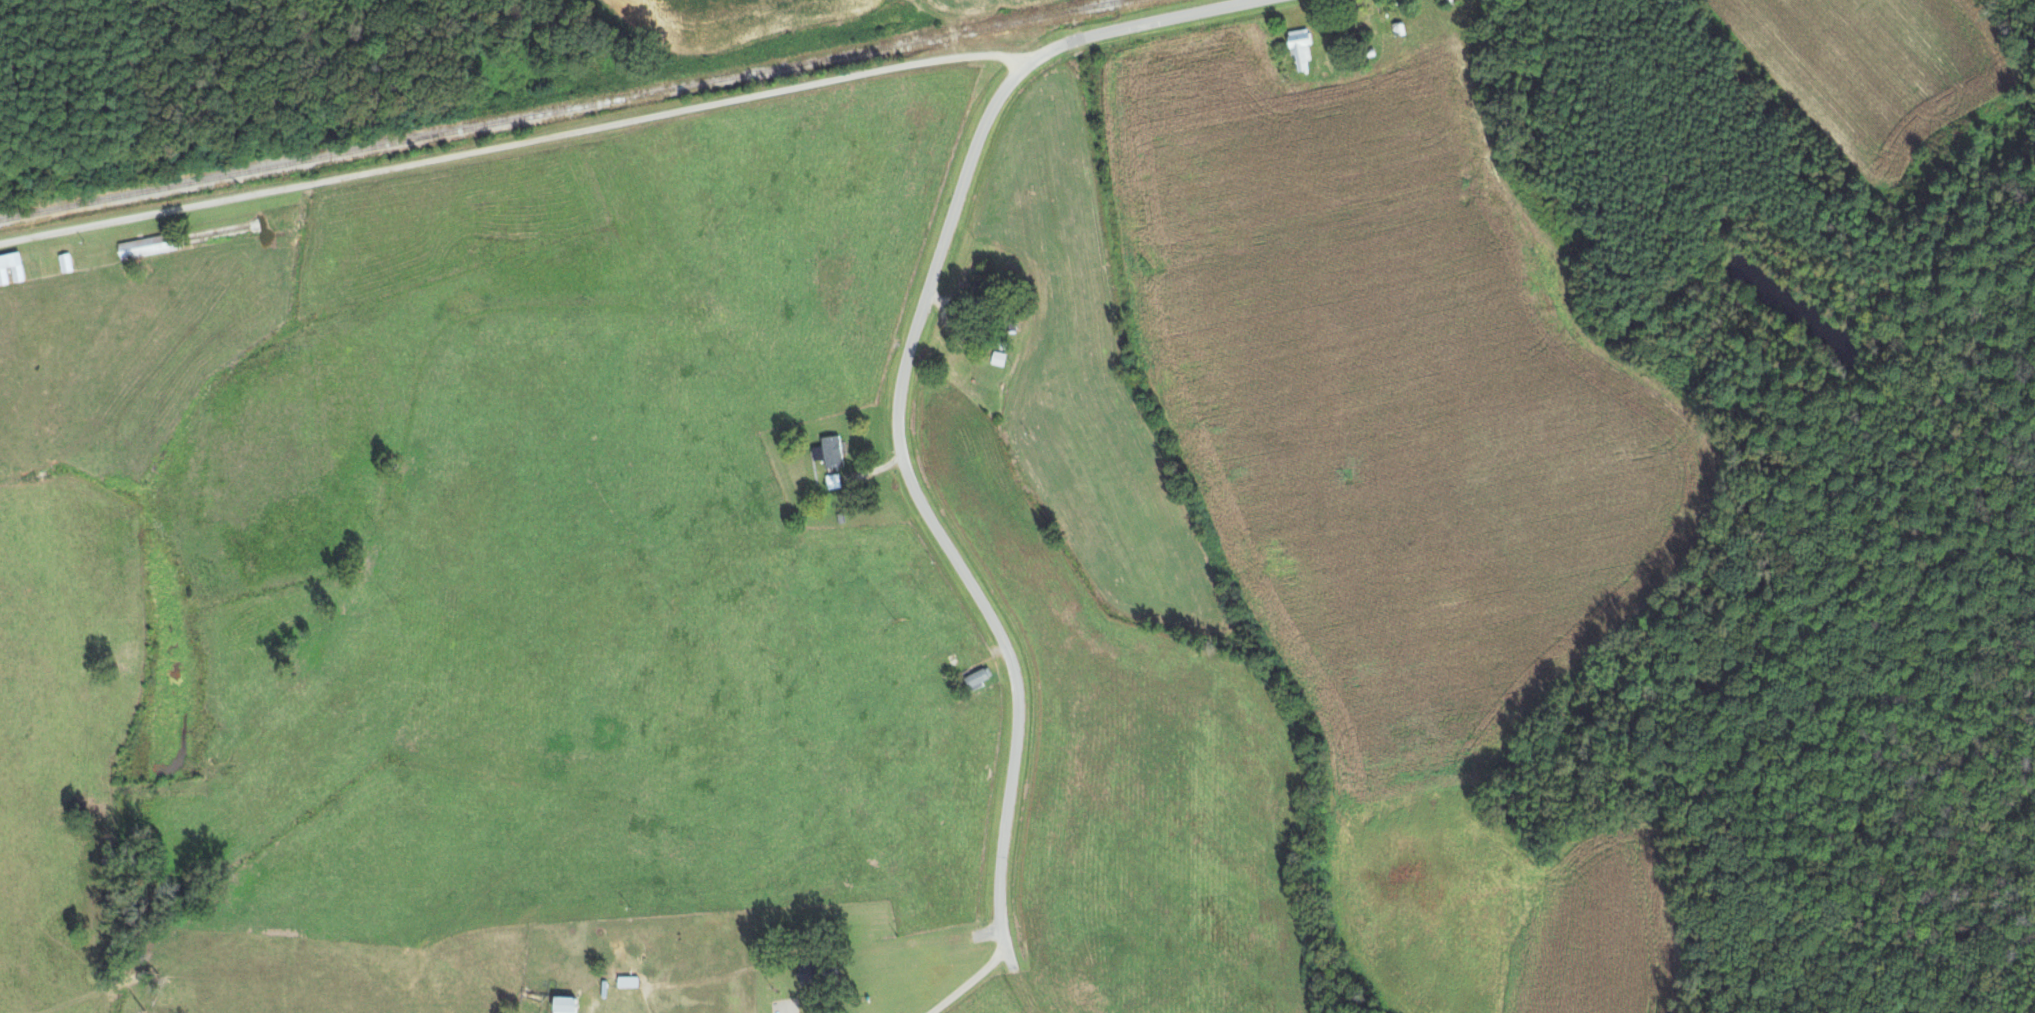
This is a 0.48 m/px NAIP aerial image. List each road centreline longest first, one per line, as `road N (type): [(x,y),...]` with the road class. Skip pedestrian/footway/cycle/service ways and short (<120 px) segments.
road 1 (residential): [(1001,933),(1015,728),(1004,617),(879,438),(884,354),(992,111),(1023,67),(1095,33),(1238,0)]

